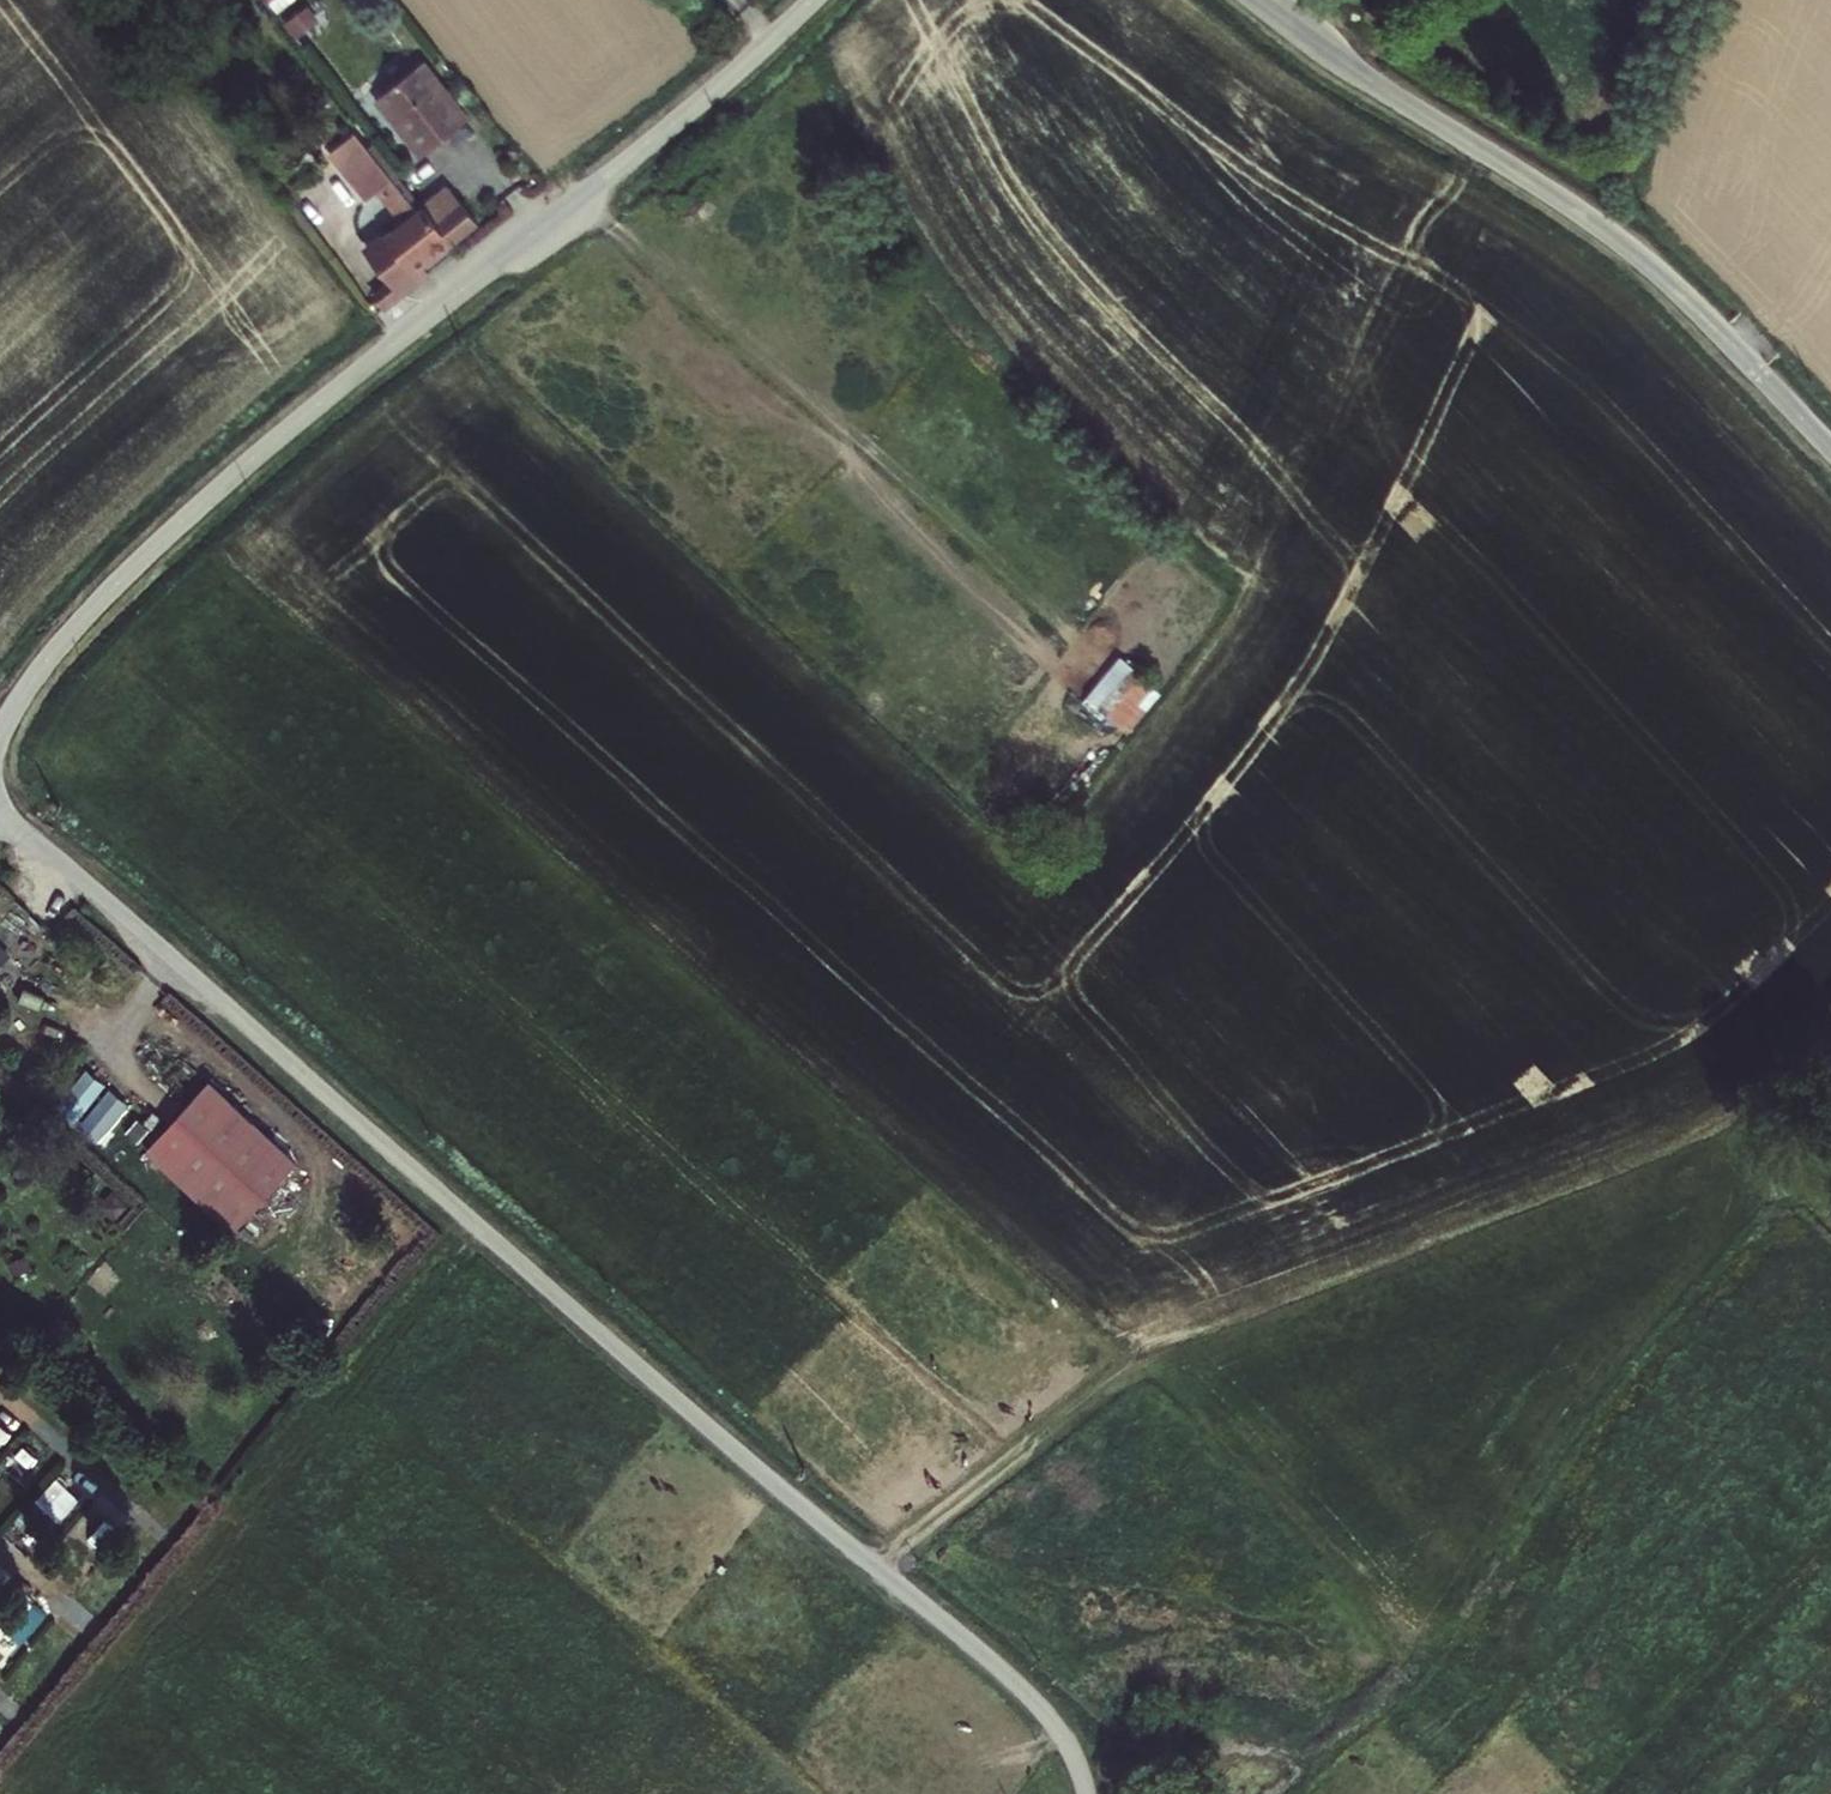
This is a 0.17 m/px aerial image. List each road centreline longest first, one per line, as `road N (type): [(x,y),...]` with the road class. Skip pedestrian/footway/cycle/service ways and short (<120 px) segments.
road 1 (unclassified): [(807,0),(715,85),(196,505),(74,623),(0,732)]
road 2 (unclassified): [(1258,0),(1644,259),(1830,448)]

